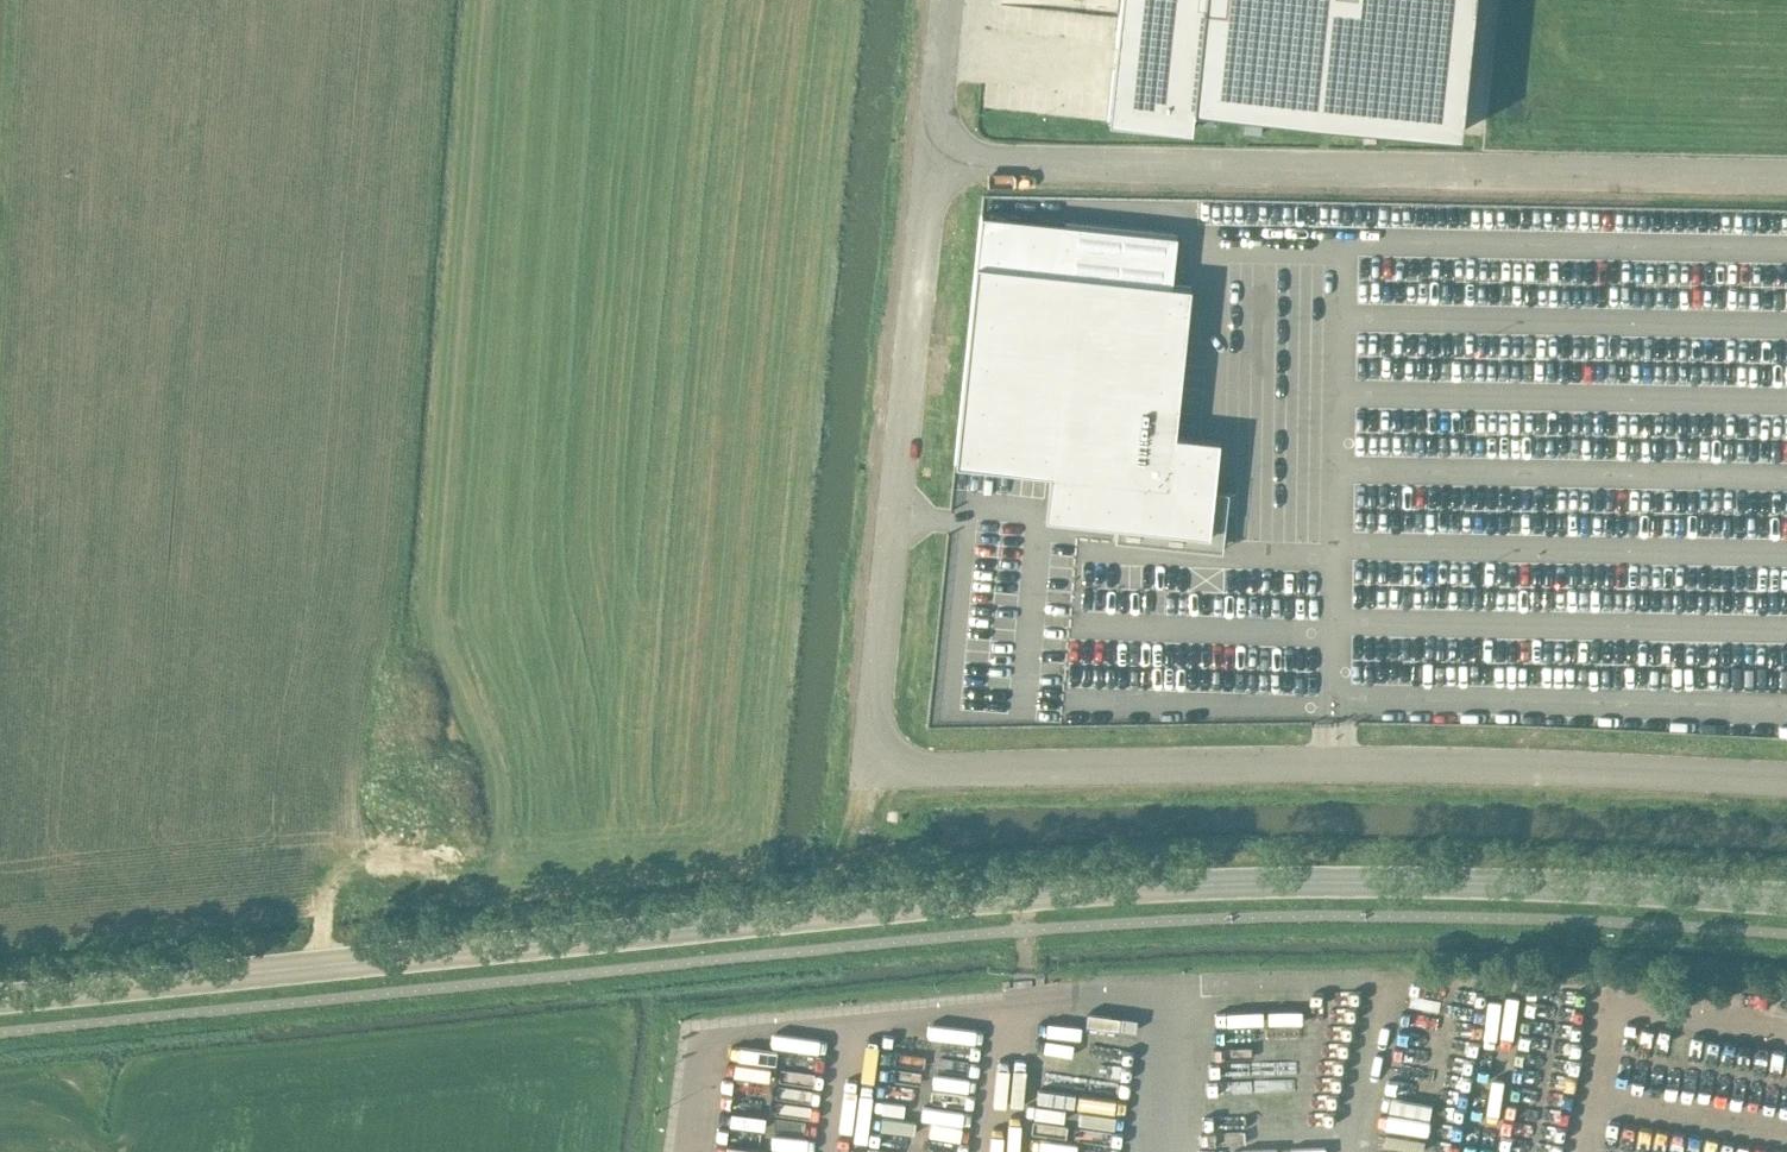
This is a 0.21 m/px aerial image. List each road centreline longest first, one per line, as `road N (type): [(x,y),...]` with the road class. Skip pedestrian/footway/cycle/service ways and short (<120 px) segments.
road 1 (secondary): [(0,999),(1020,899),(1382,888),(1786,900)]
road 2 (unclassified): [(932,162),(869,769),(1588,763),(1786,776)]
road 3 (unclassified): [(1786,178),(932,162)]
road 4 (unclassified): [(948,0),(932,162)]

